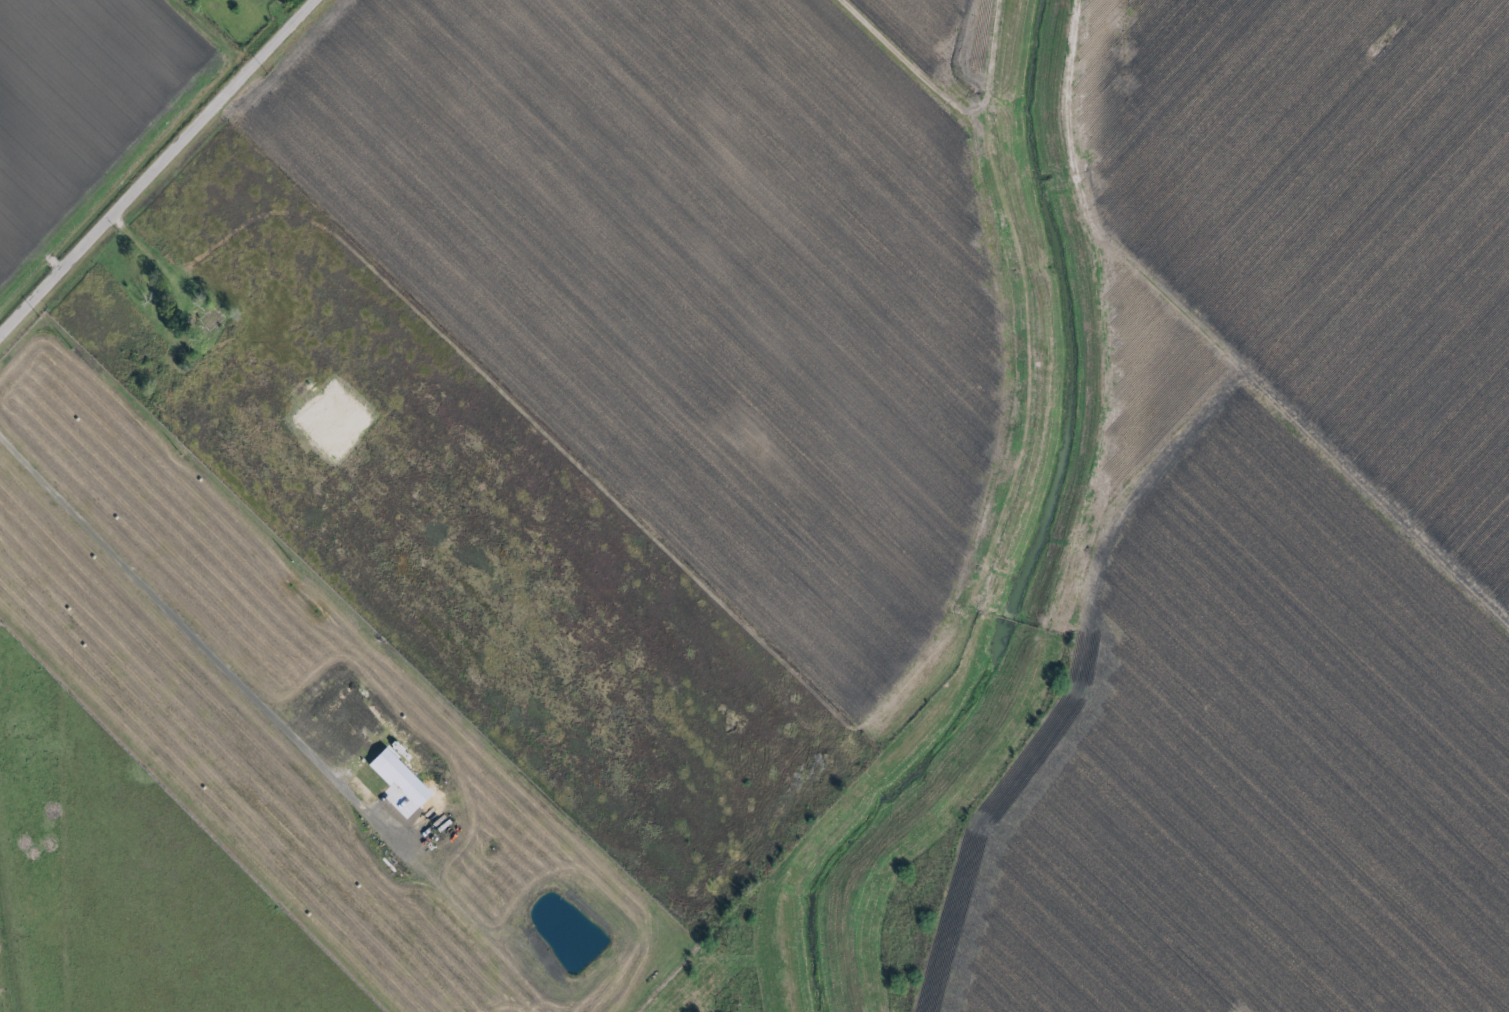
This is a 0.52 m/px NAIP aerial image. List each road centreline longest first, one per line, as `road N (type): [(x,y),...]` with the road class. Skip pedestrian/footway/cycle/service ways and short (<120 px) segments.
road 1 (residential): [(853,0),(926,68),(966,129),(1028,261),(1025,420),(1007,515),(957,602),(758,411)]
road 2 (residential): [(315,0),(0,340)]

